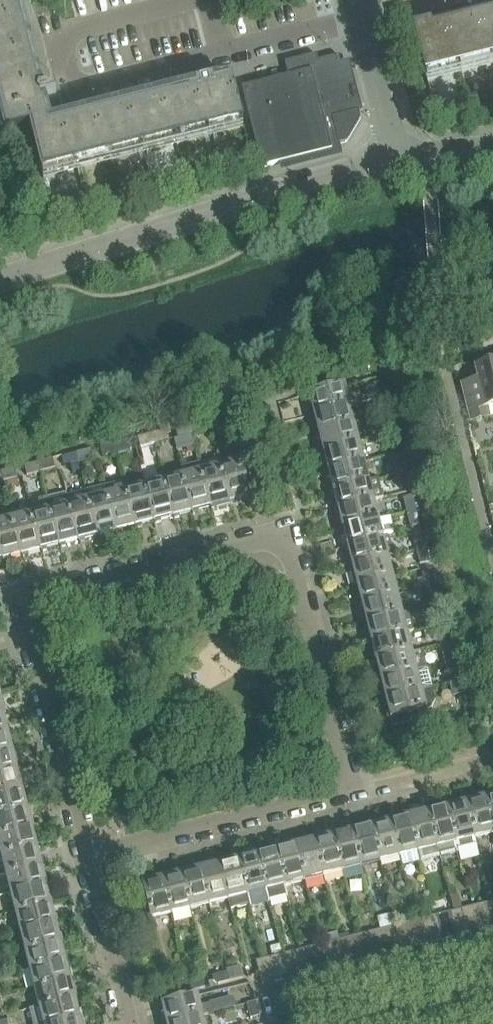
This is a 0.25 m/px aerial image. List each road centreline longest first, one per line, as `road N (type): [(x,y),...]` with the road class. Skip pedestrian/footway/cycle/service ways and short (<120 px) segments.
road 1 (residential): [(90,861),(24,599),(192,559),(286,536),(350,798)]
road 2 (residential): [(0,282),(376,164),(400,144)]
road 3 (residential): [(90,861),(350,798)]
road 4 (residential): [(130,1023),(90,861)]
road 5 (tertiary): [(400,144),(358,0)]
road 6 (residential): [(350,798),(492,763)]

